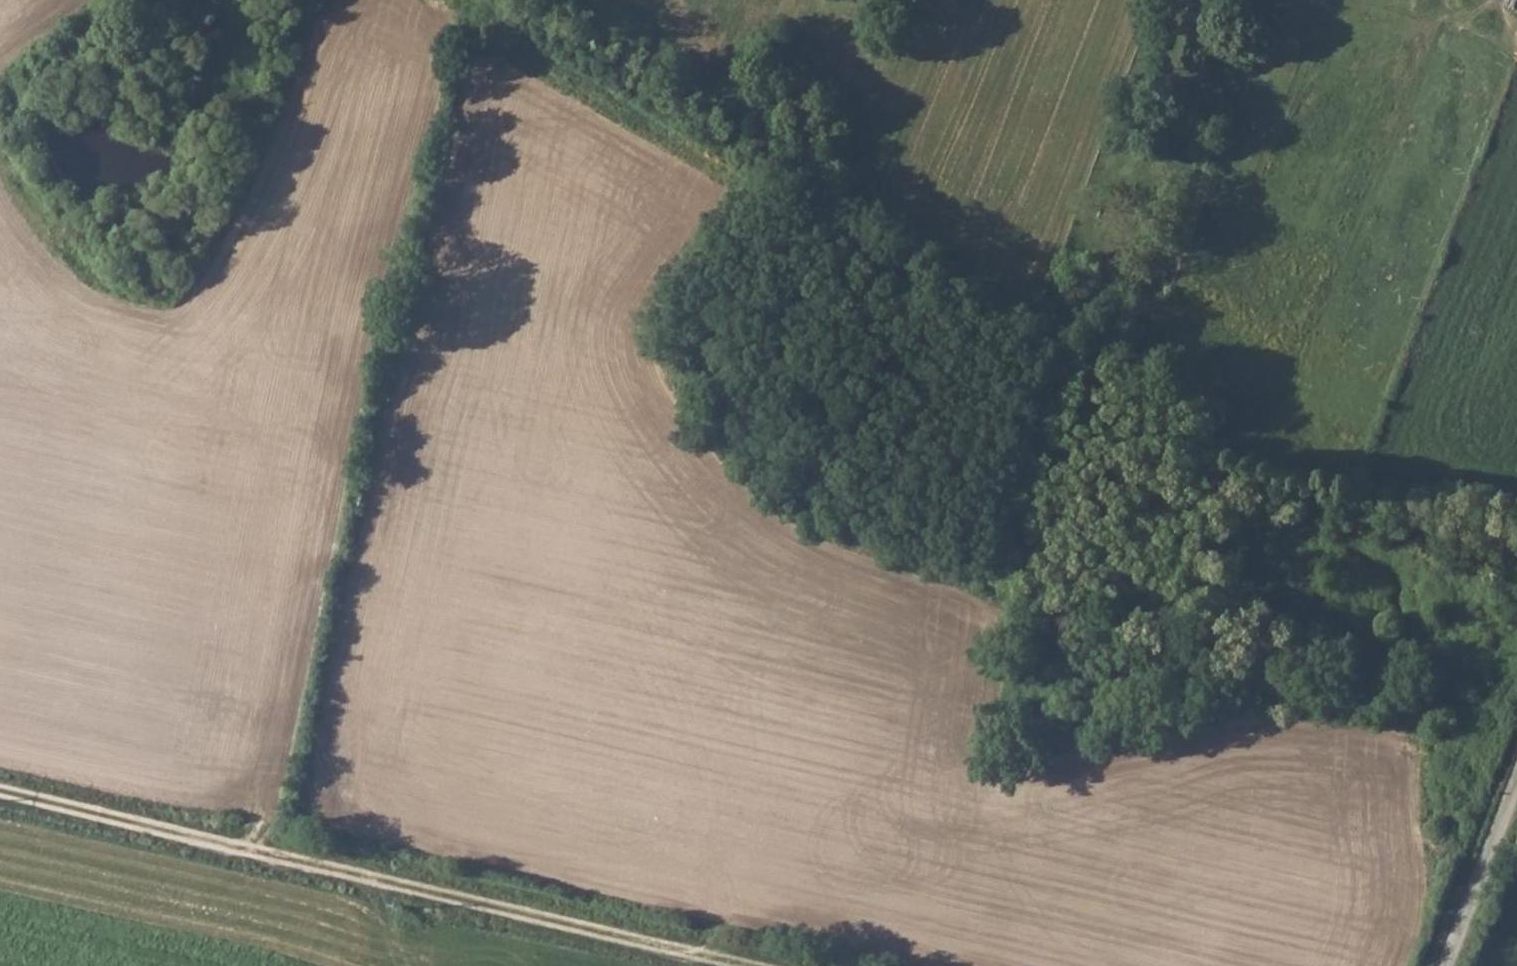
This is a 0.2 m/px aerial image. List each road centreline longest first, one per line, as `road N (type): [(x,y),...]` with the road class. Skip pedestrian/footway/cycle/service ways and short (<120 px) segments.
road 1 (track): [(734,965),(0,793)]
road 2 (unclassified): [(1447,965),(1516,781)]

